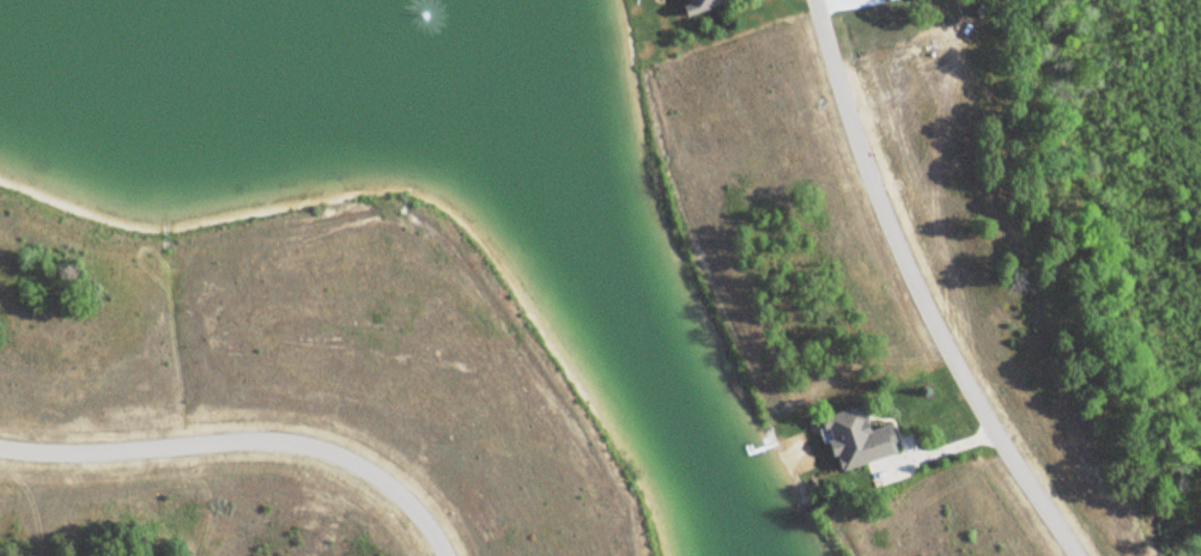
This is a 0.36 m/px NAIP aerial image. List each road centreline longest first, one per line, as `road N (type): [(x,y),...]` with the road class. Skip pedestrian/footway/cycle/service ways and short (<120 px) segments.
road 1 (residential): [(814,0),(880,201),(932,320),(1007,457),(1076,555)]
road 2 (residential): [(0,448),(99,453),(281,440),(327,450),(400,493),(444,555)]

